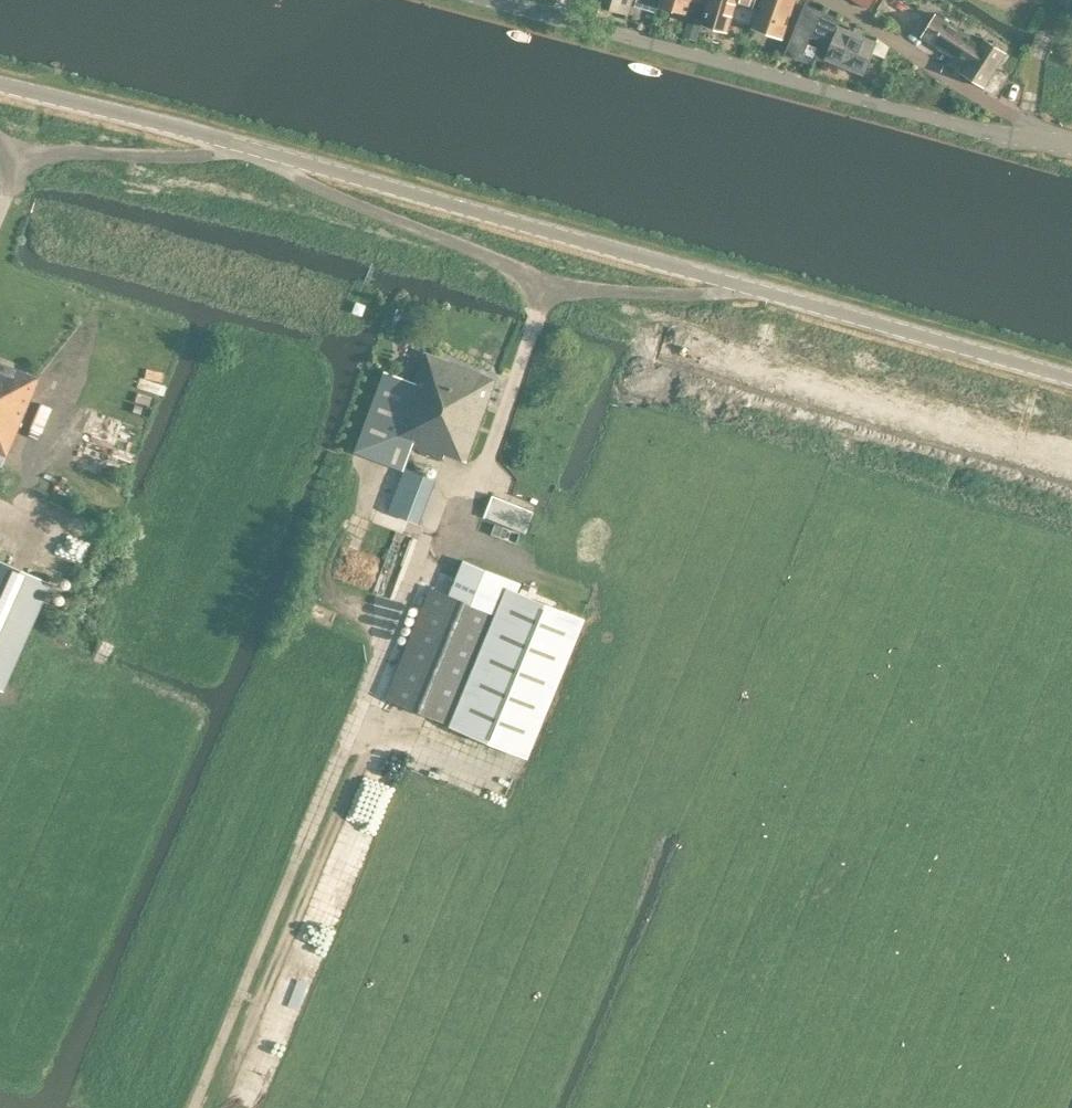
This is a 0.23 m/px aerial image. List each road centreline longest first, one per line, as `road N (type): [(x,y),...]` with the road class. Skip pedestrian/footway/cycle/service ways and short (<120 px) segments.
road 1 (tertiary): [(1071,377),(178,128),(0,88)]
road 2 (tertiary): [(1036,139),(947,123),(497,0)]
road 3 (residential): [(1036,139),(829,0)]

